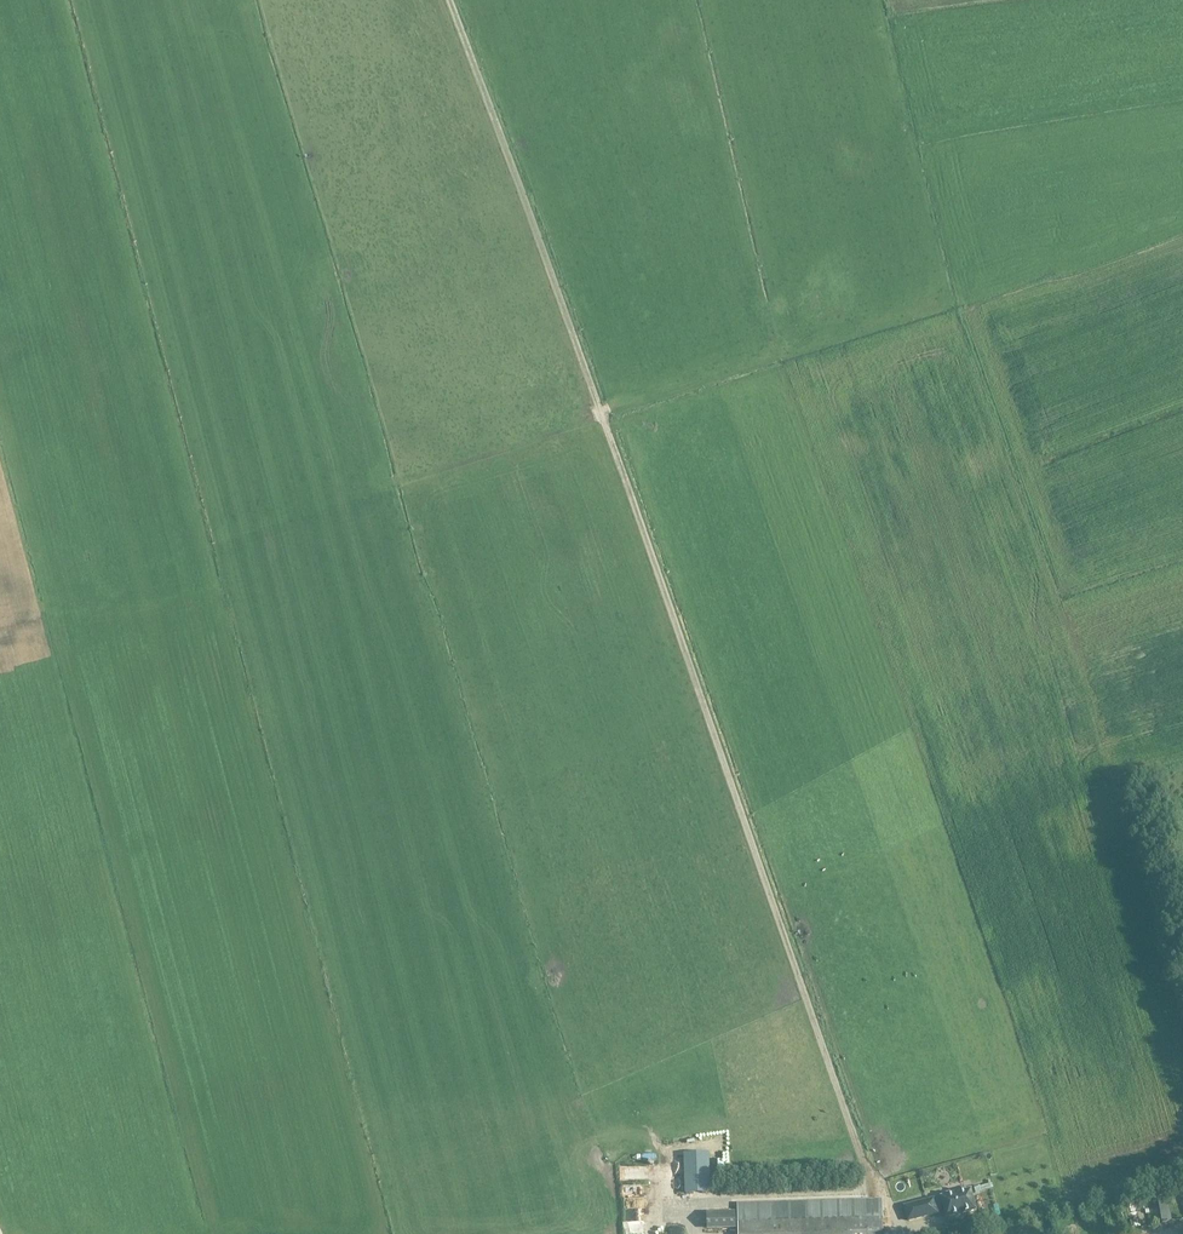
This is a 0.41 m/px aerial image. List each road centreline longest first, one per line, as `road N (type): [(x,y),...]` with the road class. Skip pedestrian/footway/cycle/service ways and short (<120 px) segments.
road 1 (track): [(886,1198),(866,1168),(448,0)]

